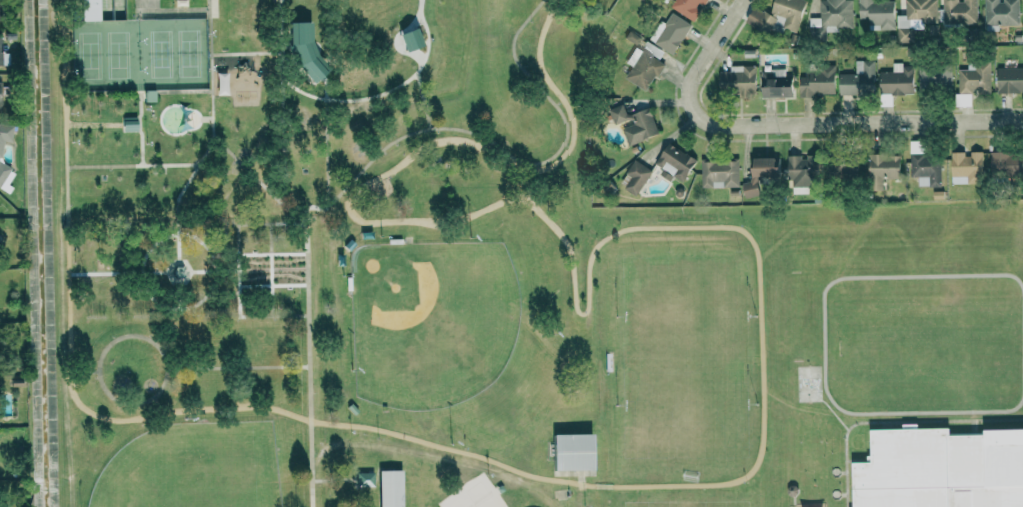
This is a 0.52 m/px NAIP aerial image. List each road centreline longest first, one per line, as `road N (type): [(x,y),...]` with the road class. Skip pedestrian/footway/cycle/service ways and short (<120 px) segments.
road 1 (residential): [(1022,125),(736,132)]
road 2 (residential): [(736,132),(694,121),(690,94),(745,0)]

